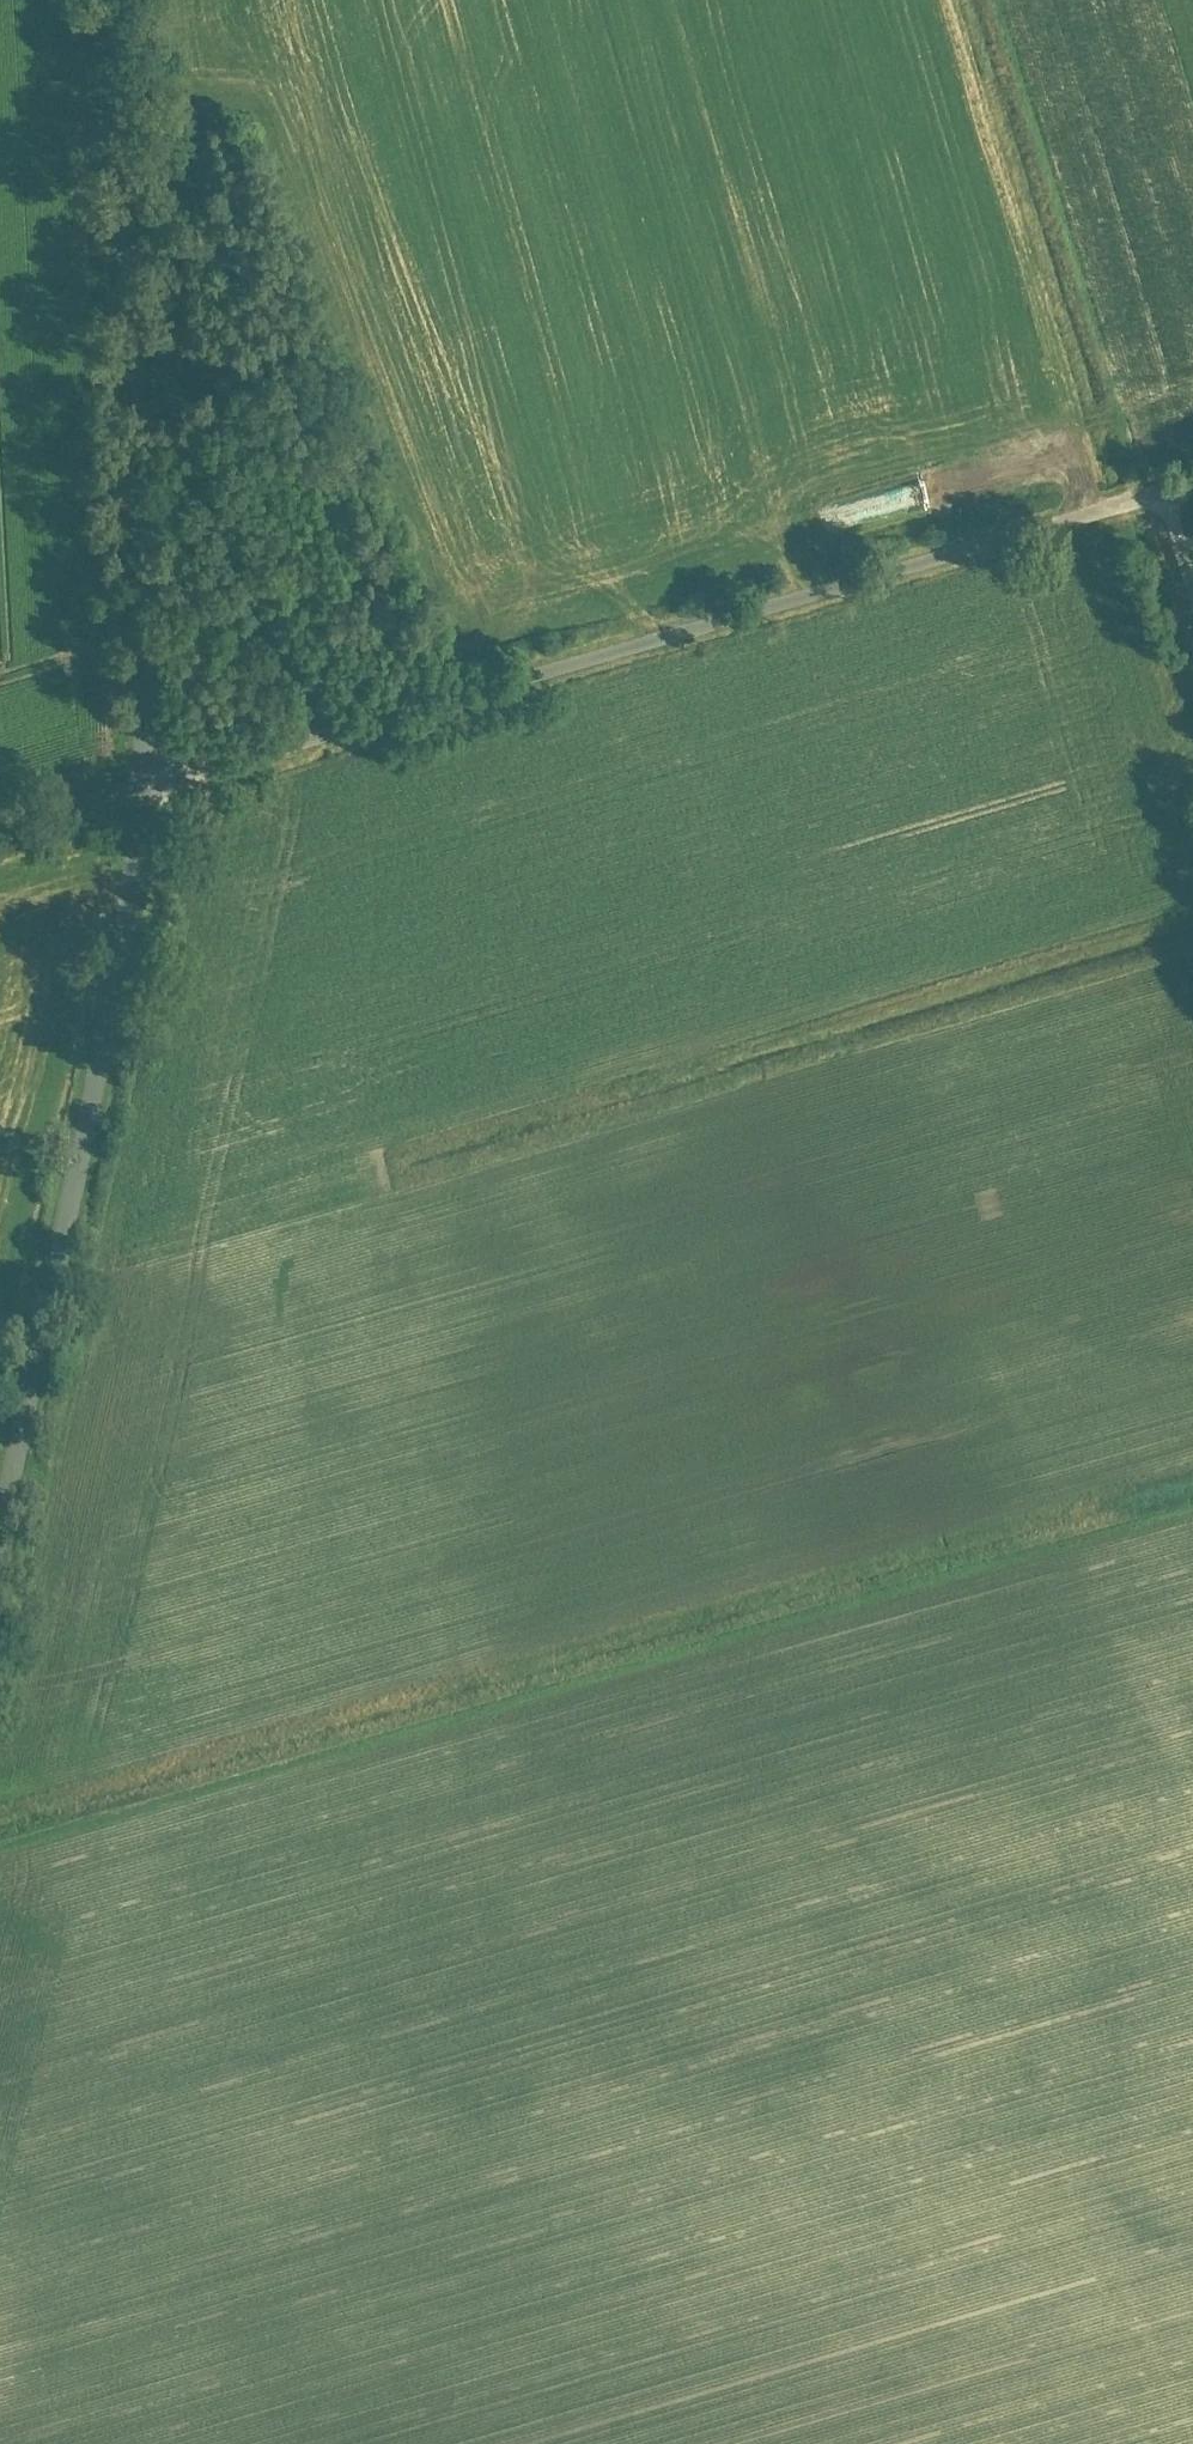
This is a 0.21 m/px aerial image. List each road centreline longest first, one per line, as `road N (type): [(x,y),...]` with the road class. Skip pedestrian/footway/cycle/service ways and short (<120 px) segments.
road 1 (unclassified): [(142,769),(1166,499)]
road 2 (unclassified): [(0,1566),(129,882),(142,769)]
road 3 (unclassified): [(142,769),(108,0)]
road 4 (unclassified): [(0,810),(142,769)]

